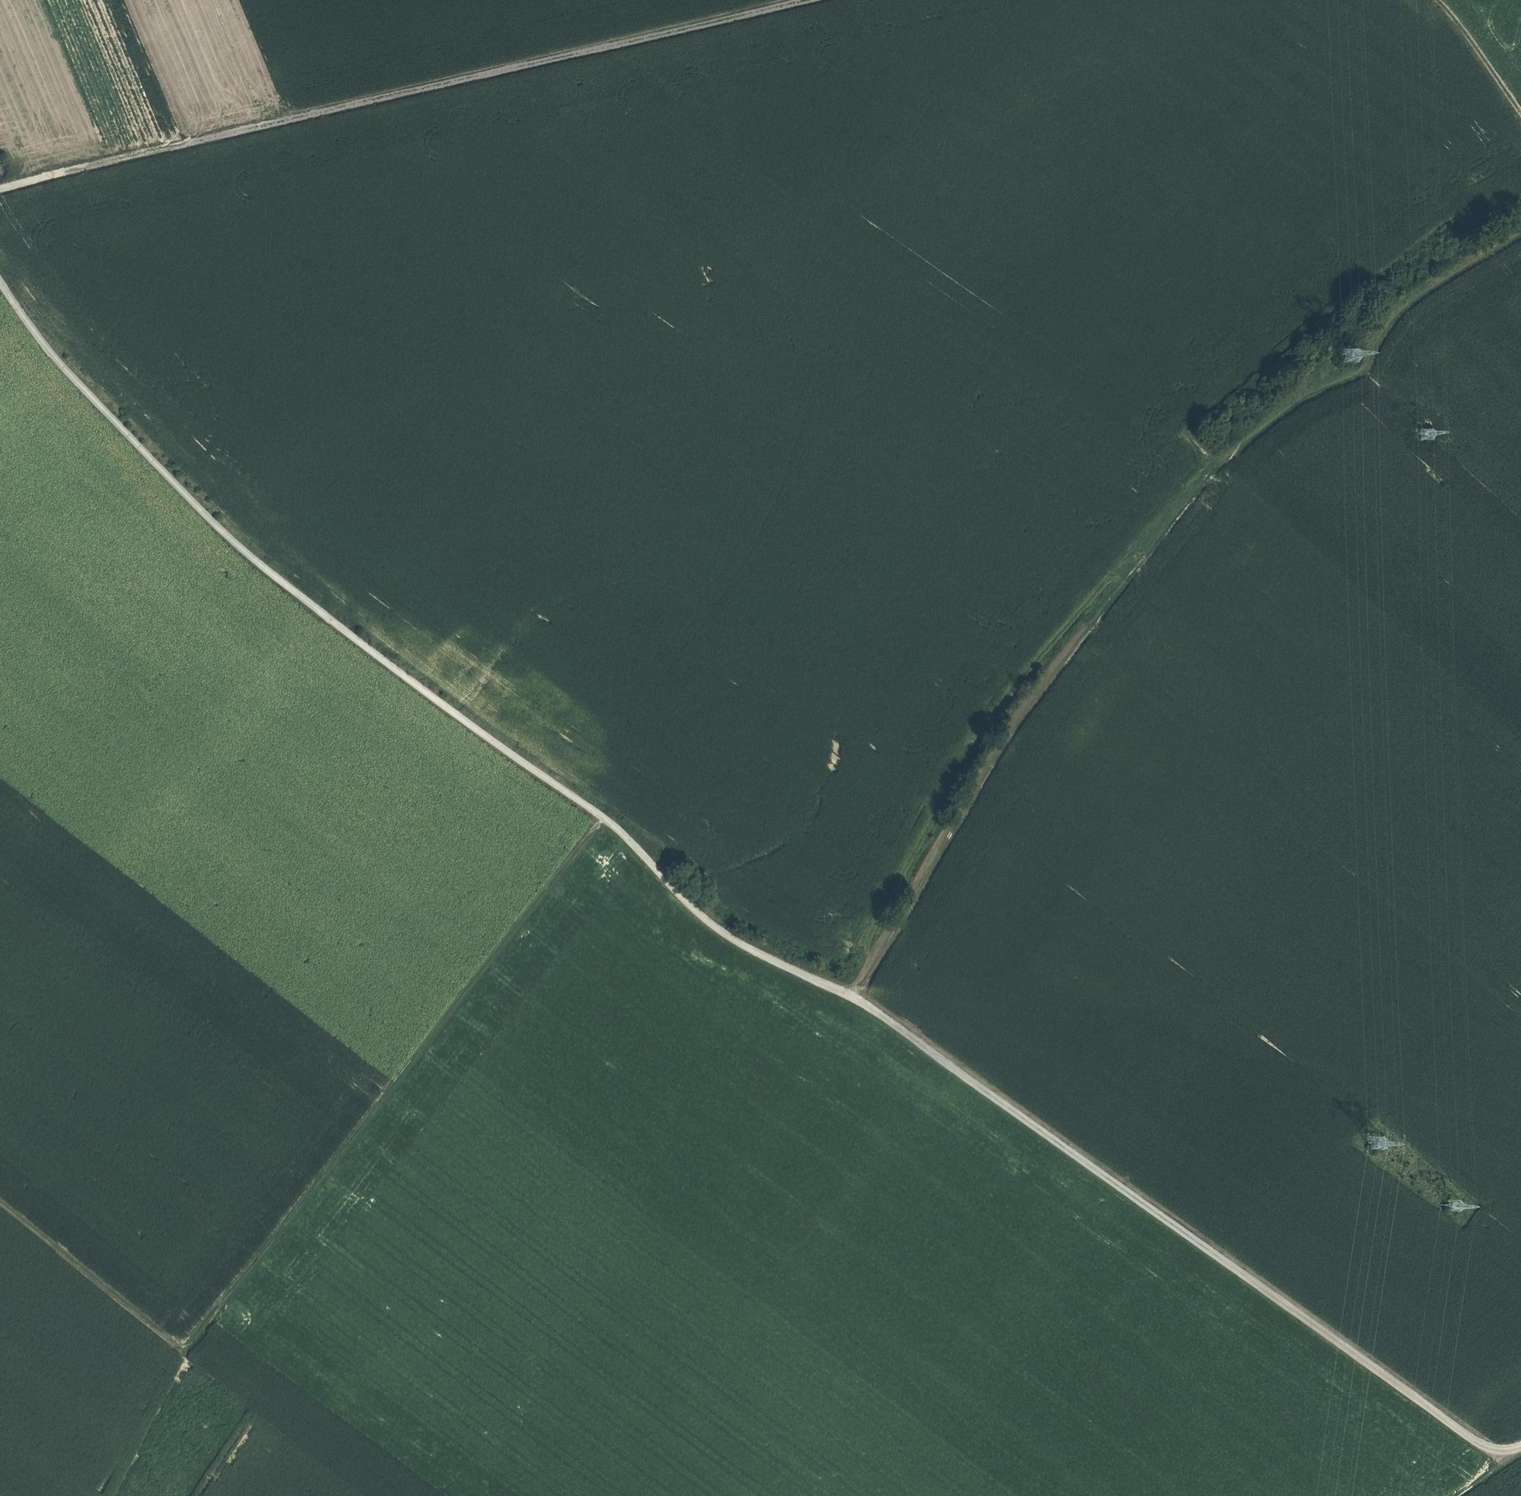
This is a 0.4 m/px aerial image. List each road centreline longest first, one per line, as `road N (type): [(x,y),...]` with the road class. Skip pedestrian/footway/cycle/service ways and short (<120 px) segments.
road 1 (track): [(1520,1448),(1496,1453),(1478,1444),(877,1013),(710,925),(604,820),(244,552),(70,375),(0,284)]
road 2 (track): [(849,997),(893,938),(997,754),(1204,479),(1356,378),(1386,321),(1520,229)]
road 3 (track): [(604,820),(183,1353),(0,1206)]
road 4 (track): [(0,191),(809,0)]
road 5 (track): [(1435,0),(1520,114)]

